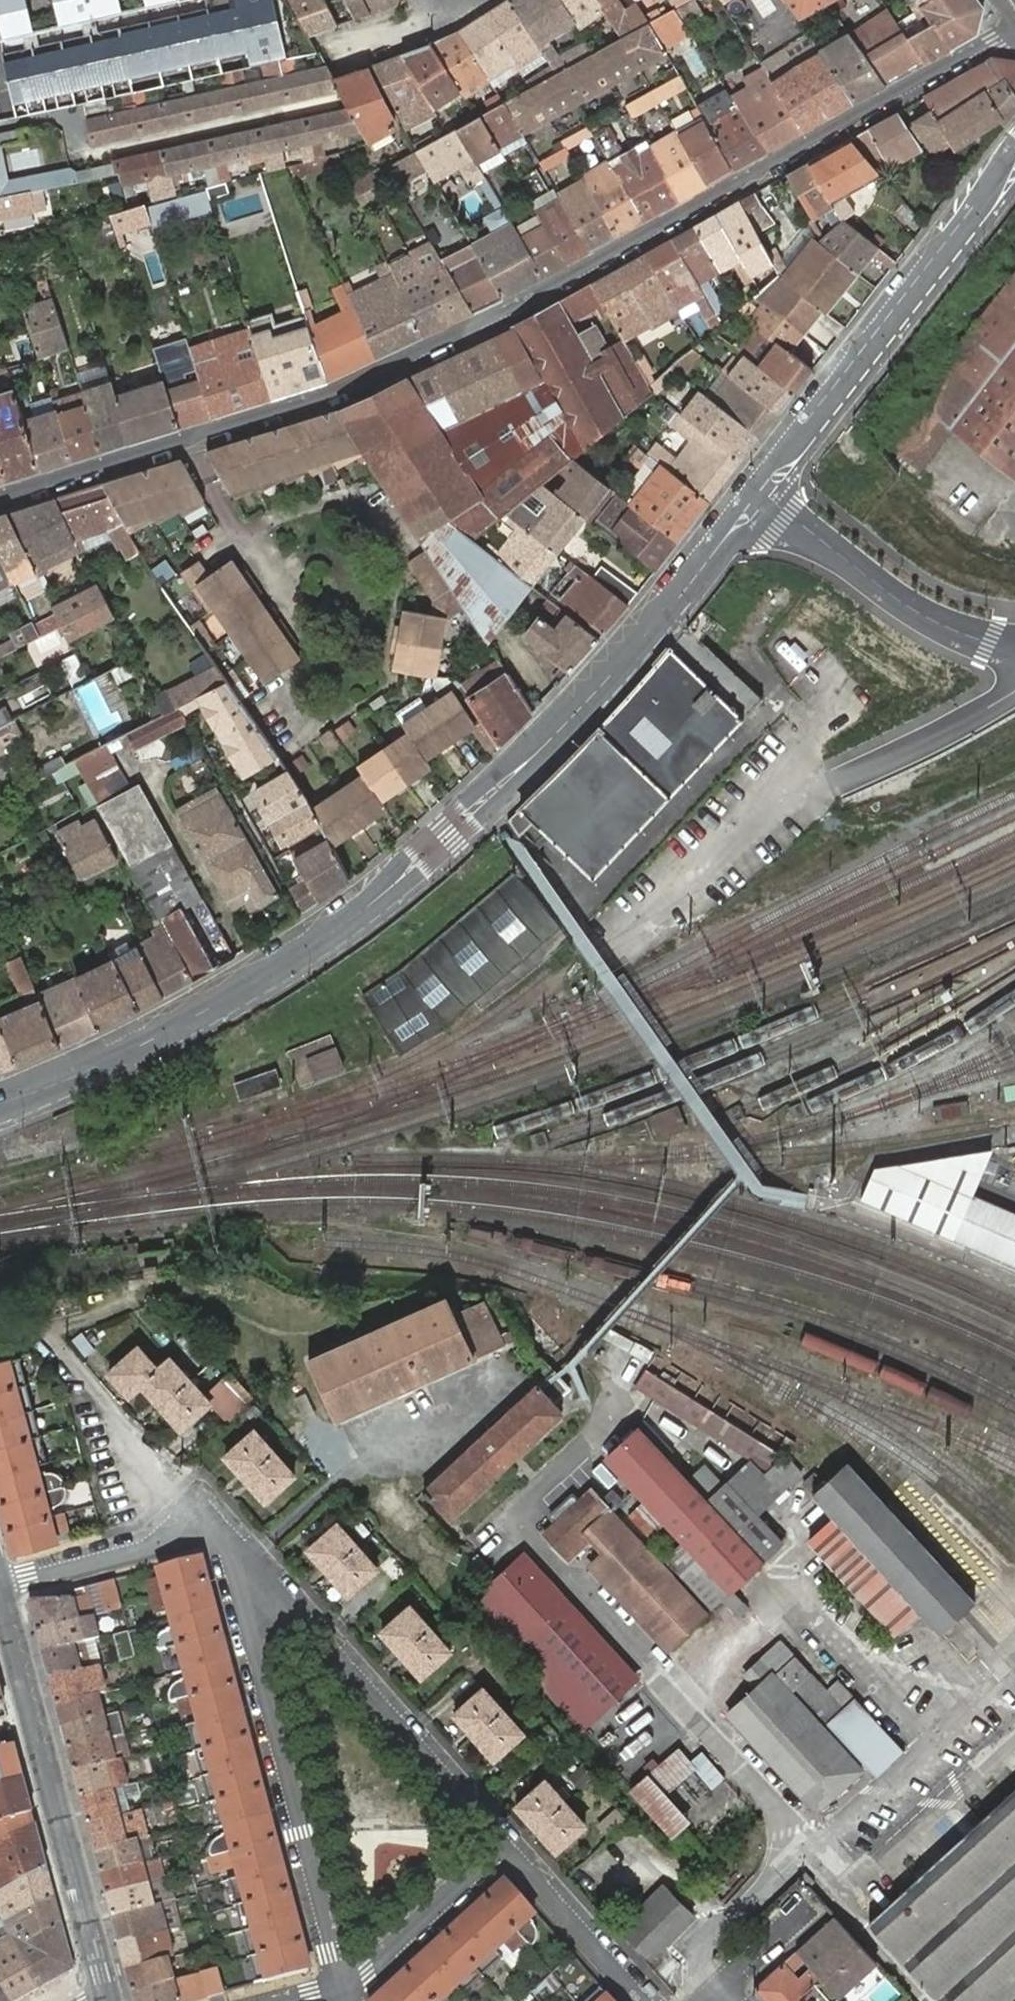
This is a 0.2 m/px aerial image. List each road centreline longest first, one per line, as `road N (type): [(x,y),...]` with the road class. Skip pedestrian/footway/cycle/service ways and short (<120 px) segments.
road 1 (residential): [(0,500),(329,392),(508,310),(1014,24)]
road 2 (tertiary): [(755,493),(710,560),(583,701),(384,893),(156,1038),(0,1104)]
road 3 (residential): [(219,1525),(341,1986)]
road 4 (tertiary): [(1014,141),(978,213),(755,493)]
road 5 (residential): [(508,1850),(219,1525)]
road 6 (tertiary): [(108,2000),(0,1594)]
road 7 (residential): [(755,493),(912,607),(1014,649)]
road 8 (residential): [(47,1335),(219,1525)]
road 9 (residential): [(219,1525),(0,1585)]
road 10 (residential): [(341,1986),(508,1850)]
road 11 (residential): [(508,1850),(642,2000)]

